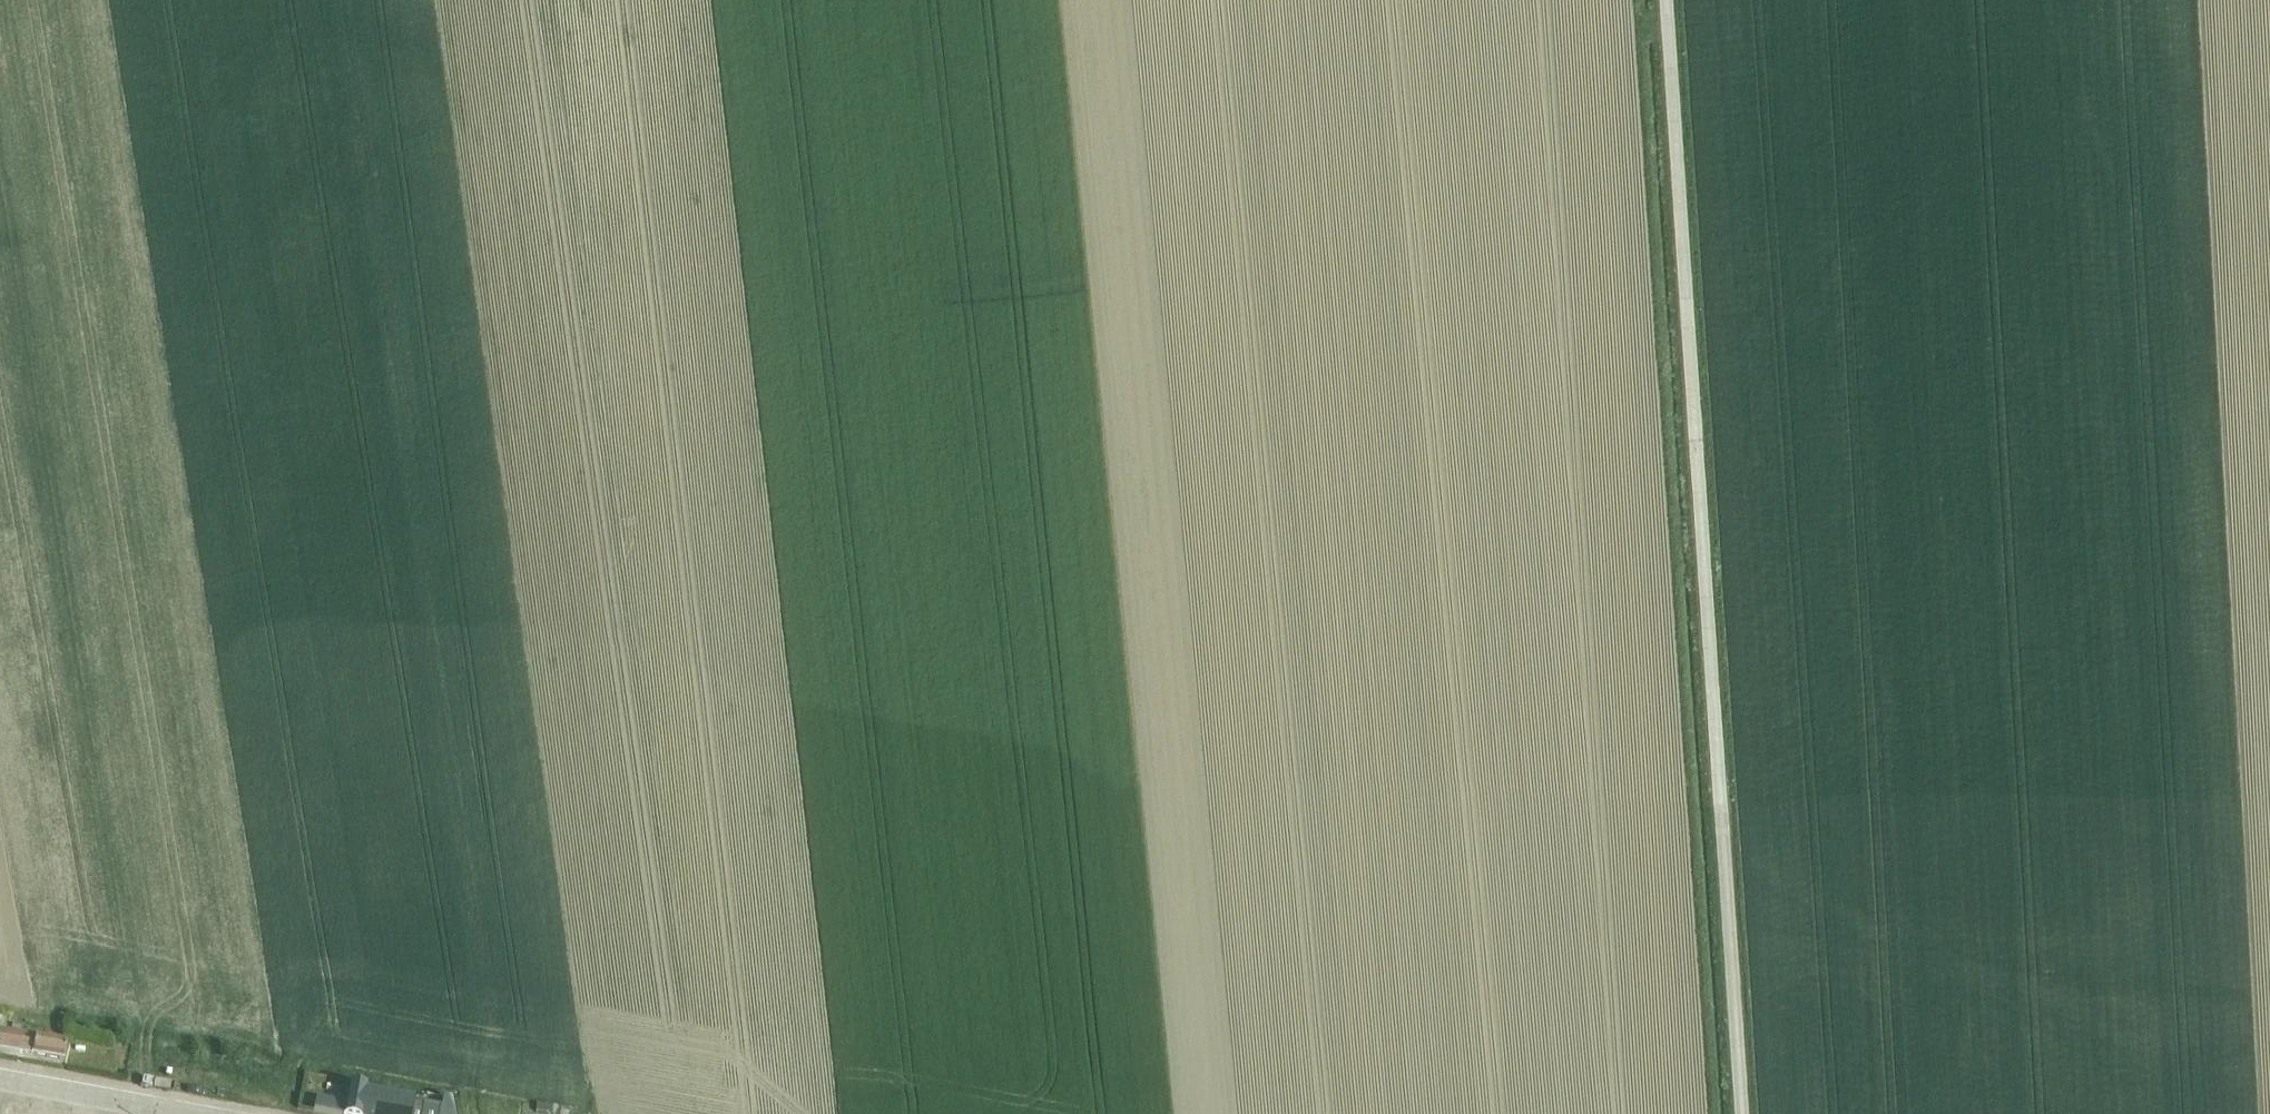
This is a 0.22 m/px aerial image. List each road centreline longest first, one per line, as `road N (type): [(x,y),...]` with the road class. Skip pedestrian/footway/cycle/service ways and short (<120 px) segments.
road 1 (unclassified): [(1668,0),(1742,1113)]
road 2 (residential): [(176,1113),(0,1081)]

